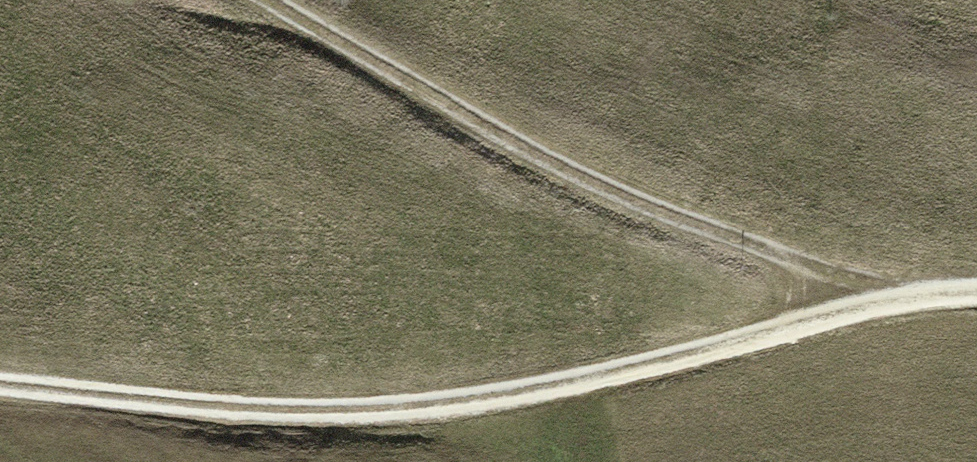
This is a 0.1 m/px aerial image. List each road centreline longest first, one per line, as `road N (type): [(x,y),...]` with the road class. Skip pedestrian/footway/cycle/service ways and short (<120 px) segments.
road 1 (track): [(0,374),(261,403),(611,376),(895,297),(976,290)]
road 2 (track): [(895,297),(589,185),(274,0)]

